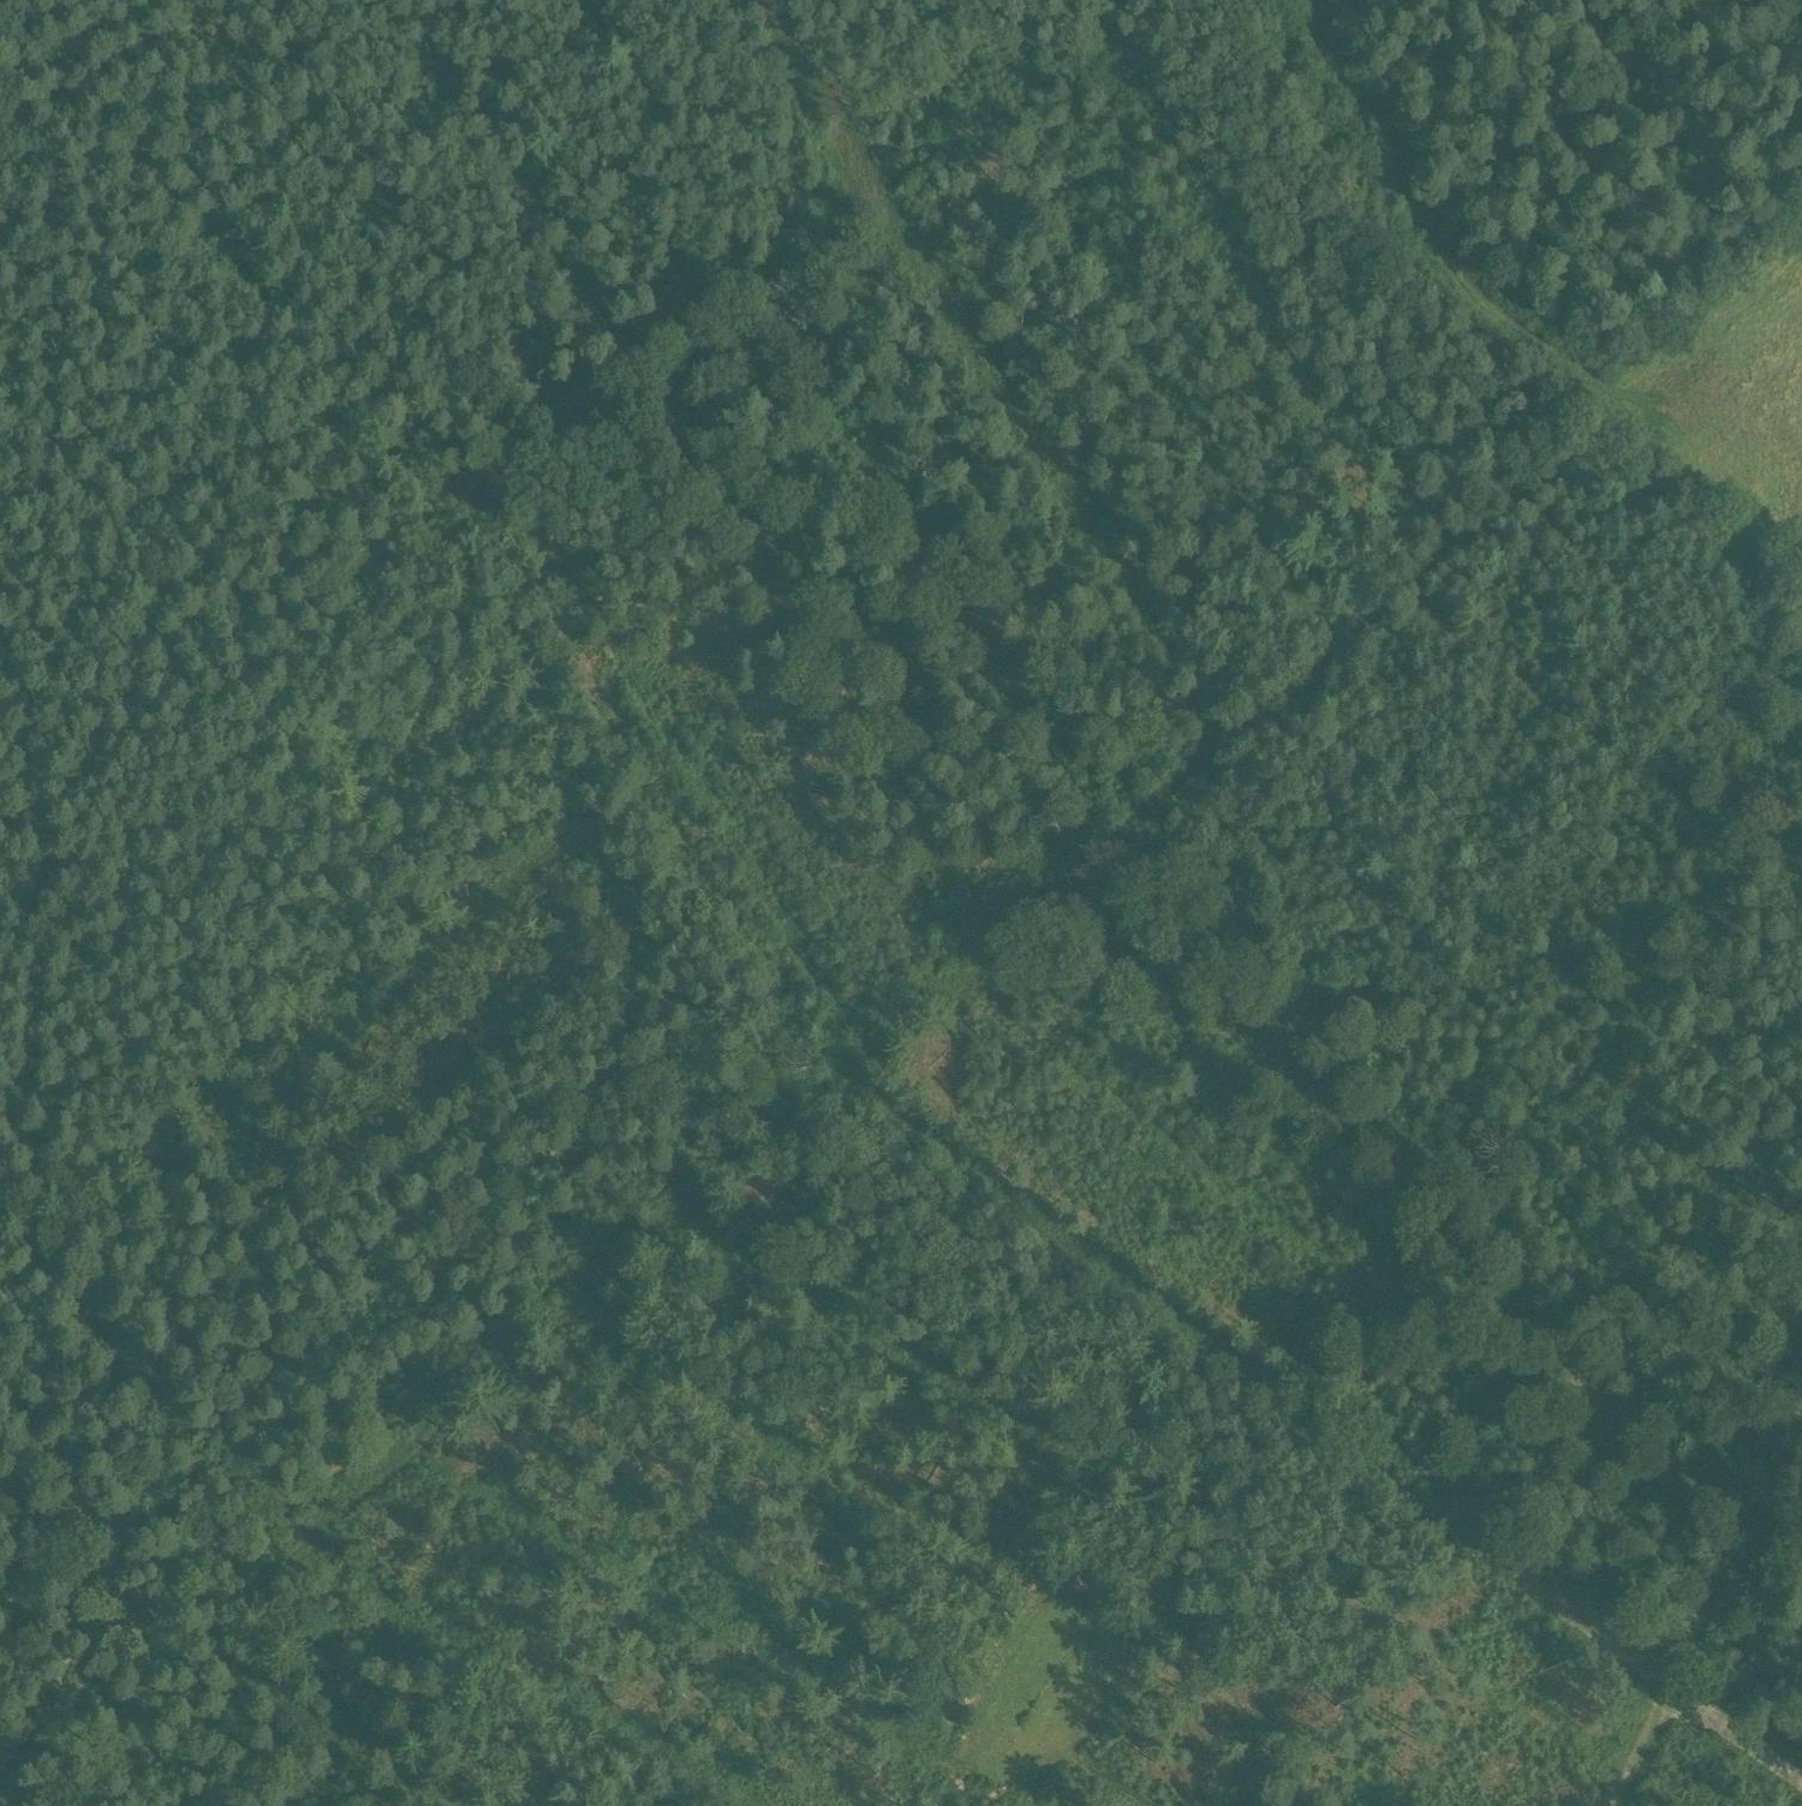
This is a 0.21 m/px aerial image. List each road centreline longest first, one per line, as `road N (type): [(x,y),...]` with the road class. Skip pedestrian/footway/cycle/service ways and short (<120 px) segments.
road 1 (track): [(1595,1805),(1660,1670),(1291,1416)]

